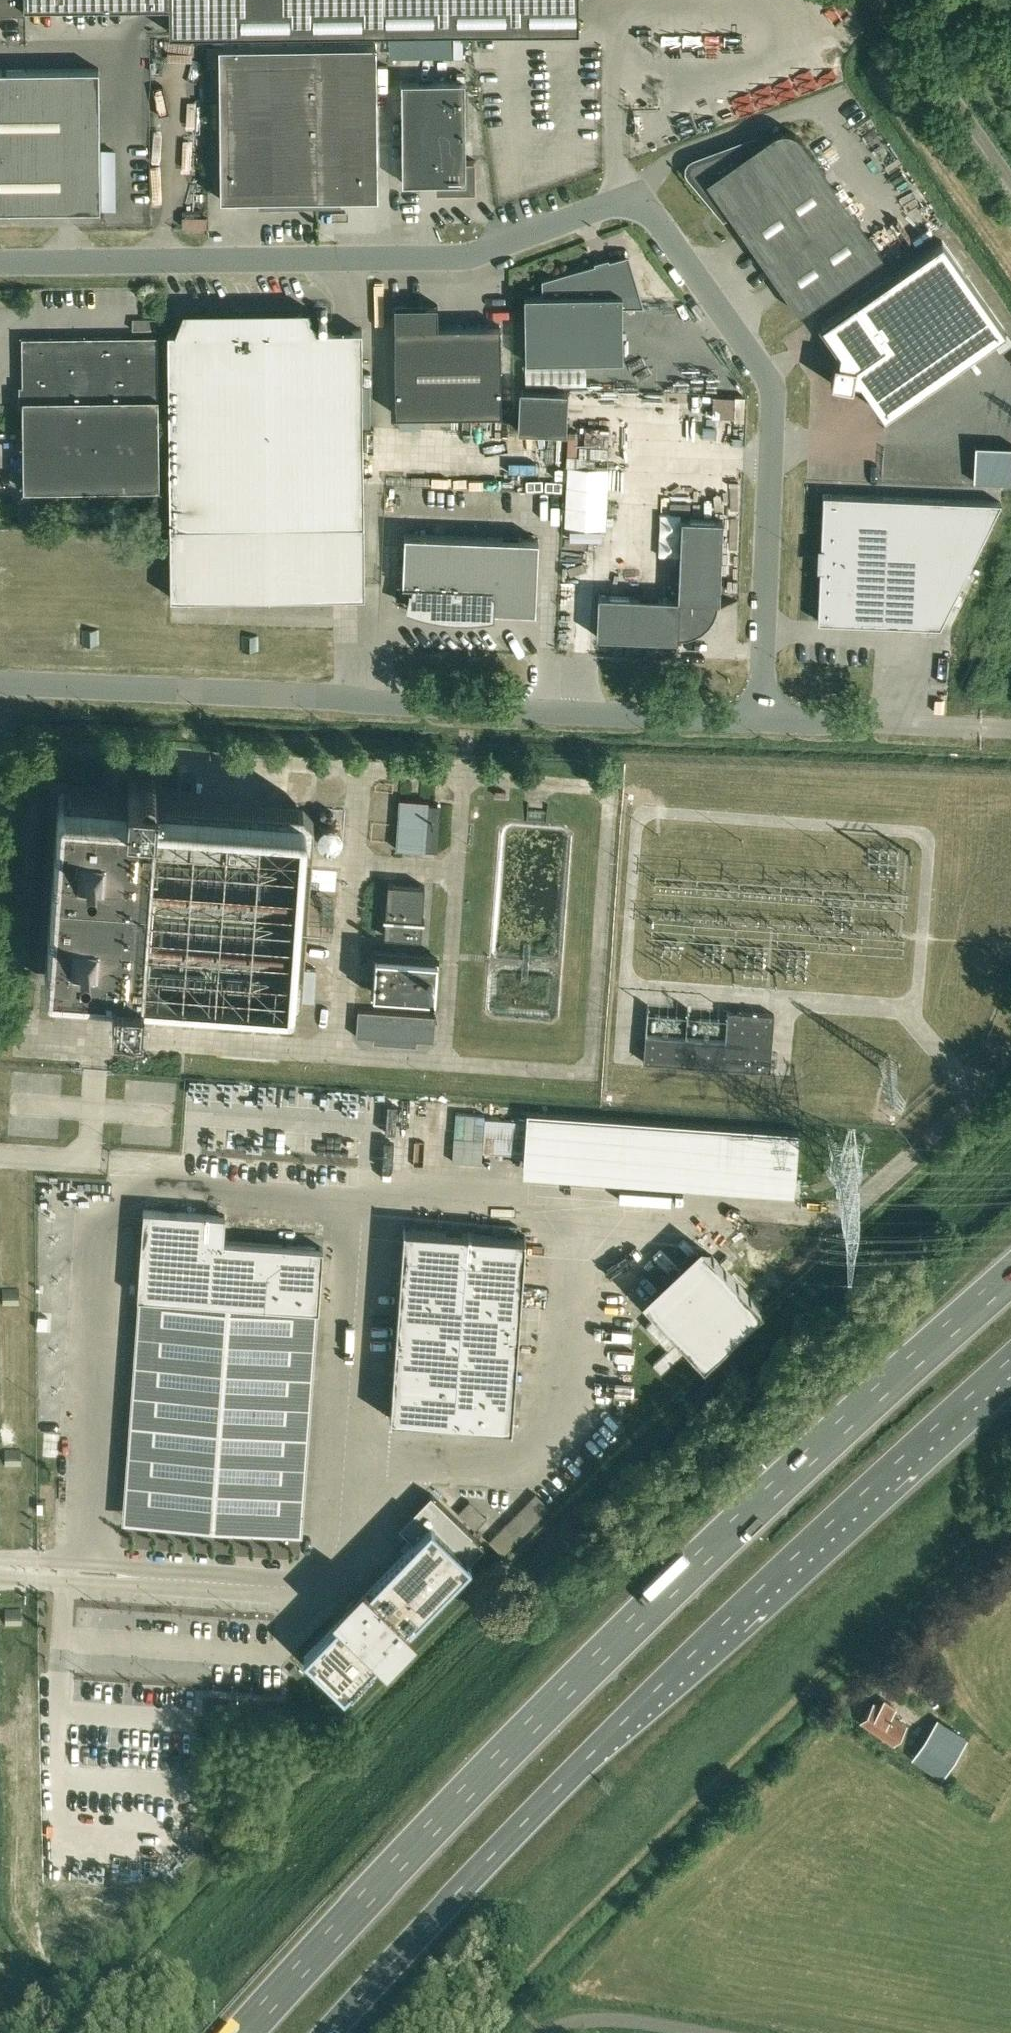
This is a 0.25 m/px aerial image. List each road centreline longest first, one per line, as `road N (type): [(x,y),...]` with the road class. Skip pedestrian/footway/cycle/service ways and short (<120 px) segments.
road 1 (trunk): [(1010,1284),(585,1665),(243,2032)]
road 2 (trunk): [(330,2032),(595,1750),(1010,1358)]
road 3 (track): [(471,2032),(870,1592),(1010,1485)]
road 4 (unclassified): [(762,721),(0,688)]
road 5 (unclassified): [(762,721),(772,393),(762,372),(646,206),(620,200),(513,239)]
road 6 (unclassified): [(0,264),(464,256),(513,239)]
road 7 (unclassified): [(1010,729),(762,721)]
road 8 (unclassified): [(1010,179),(887,0)]
road 9 (track): [(931,1716),(913,1665),(916,1645),(1010,1557)]
road 10 (unclassified): [(543,2032),(599,2020),(683,2032)]

